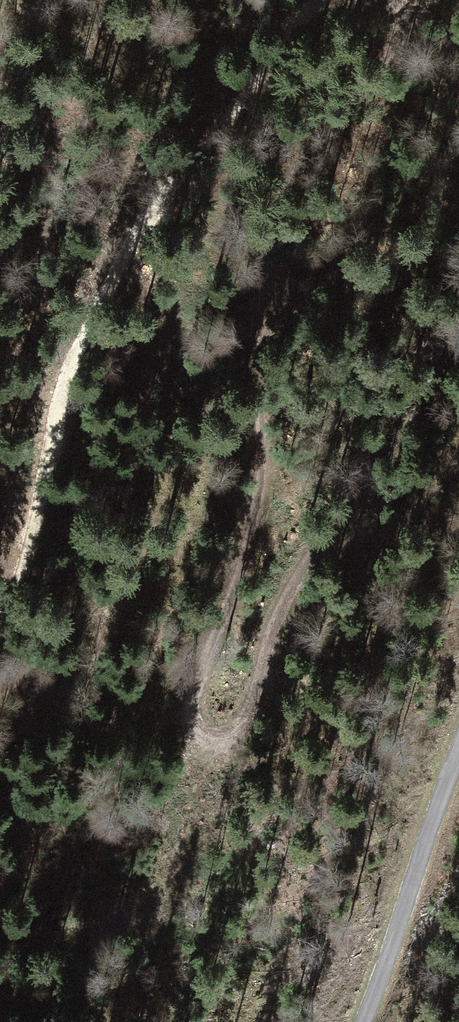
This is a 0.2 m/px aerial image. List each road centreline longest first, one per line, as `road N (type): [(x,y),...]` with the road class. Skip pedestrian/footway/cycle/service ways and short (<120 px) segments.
road 1 (track): [(370,0),(392,21),(388,51),(293,231),(234,612),(254,622),(274,610),(381,435),(458,328)]
road 2 (track): [(0,542),(149,204),(251,73),(321,3),(338,0)]
road 3 (unclassified): [(365,1021),(458,743)]

